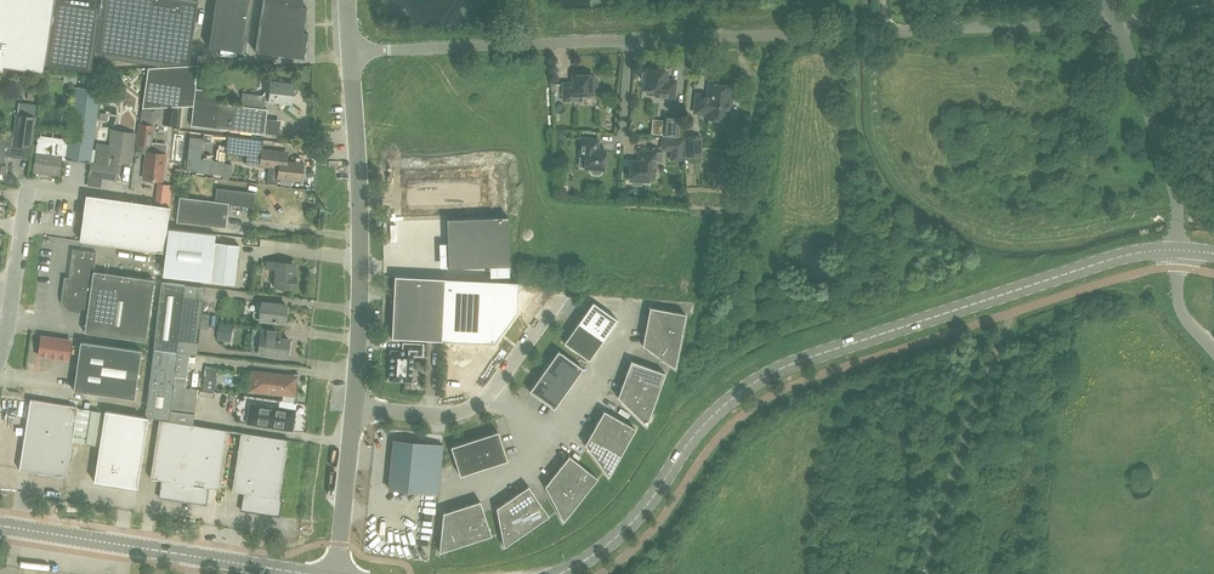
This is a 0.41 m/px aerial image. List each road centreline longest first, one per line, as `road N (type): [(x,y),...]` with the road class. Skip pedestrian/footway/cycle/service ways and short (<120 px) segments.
road 1 (unclassified): [(1115,24),(351,55)]
road 2 (secondary): [(1178,251),(1083,269),(791,365),(741,391),(690,441),(645,510),(561,573)]
road 3 (unclassified): [(354,406),(360,220),(351,55)]
road 4 (secondary): [(293,573),(0,528)]
road 5 (unclassified): [(0,349),(31,180),(130,194)]
road 6 (unclassified): [(563,299),(489,398),(463,414),(354,406)]
road 7 (unclassified): [(1115,24),(1172,181),(1178,251)]
road 8 (unclassified): [(337,573),(354,406)]

